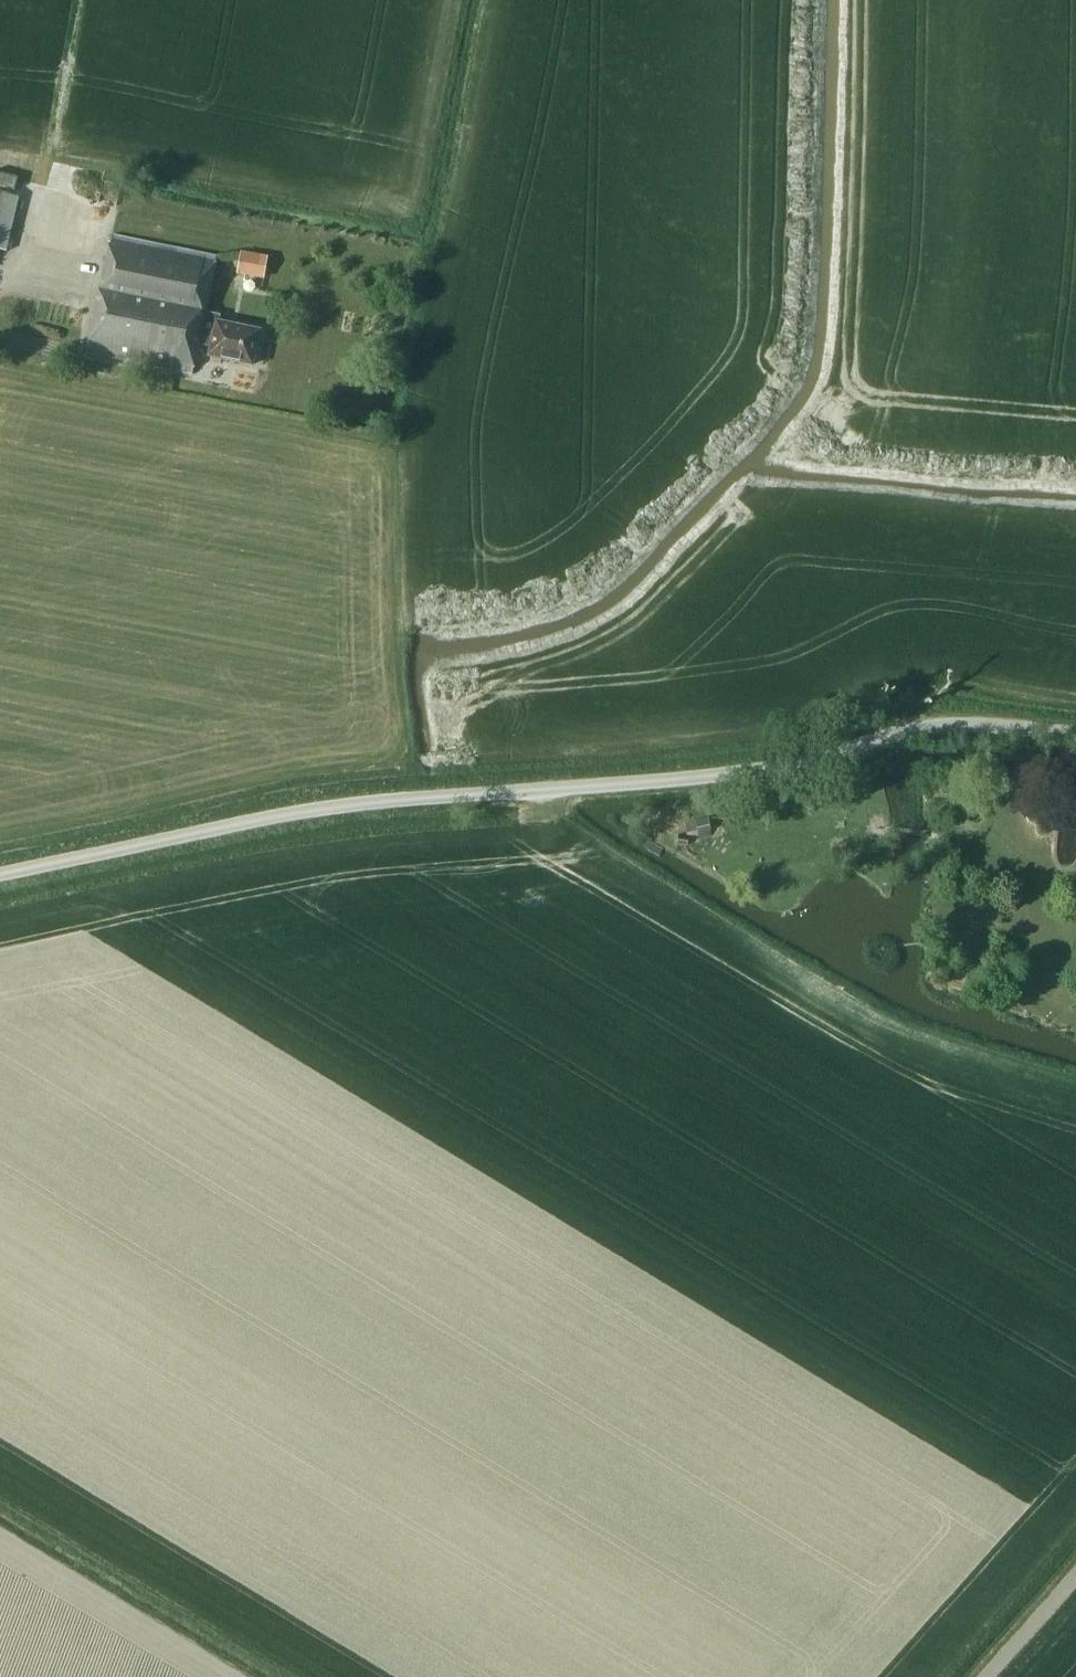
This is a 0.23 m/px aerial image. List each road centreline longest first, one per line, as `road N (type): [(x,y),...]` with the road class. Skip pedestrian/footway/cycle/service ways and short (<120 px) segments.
road 1 (unclassified): [(0,874),(365,803),(741,772),(947,724),(1075,735)]

